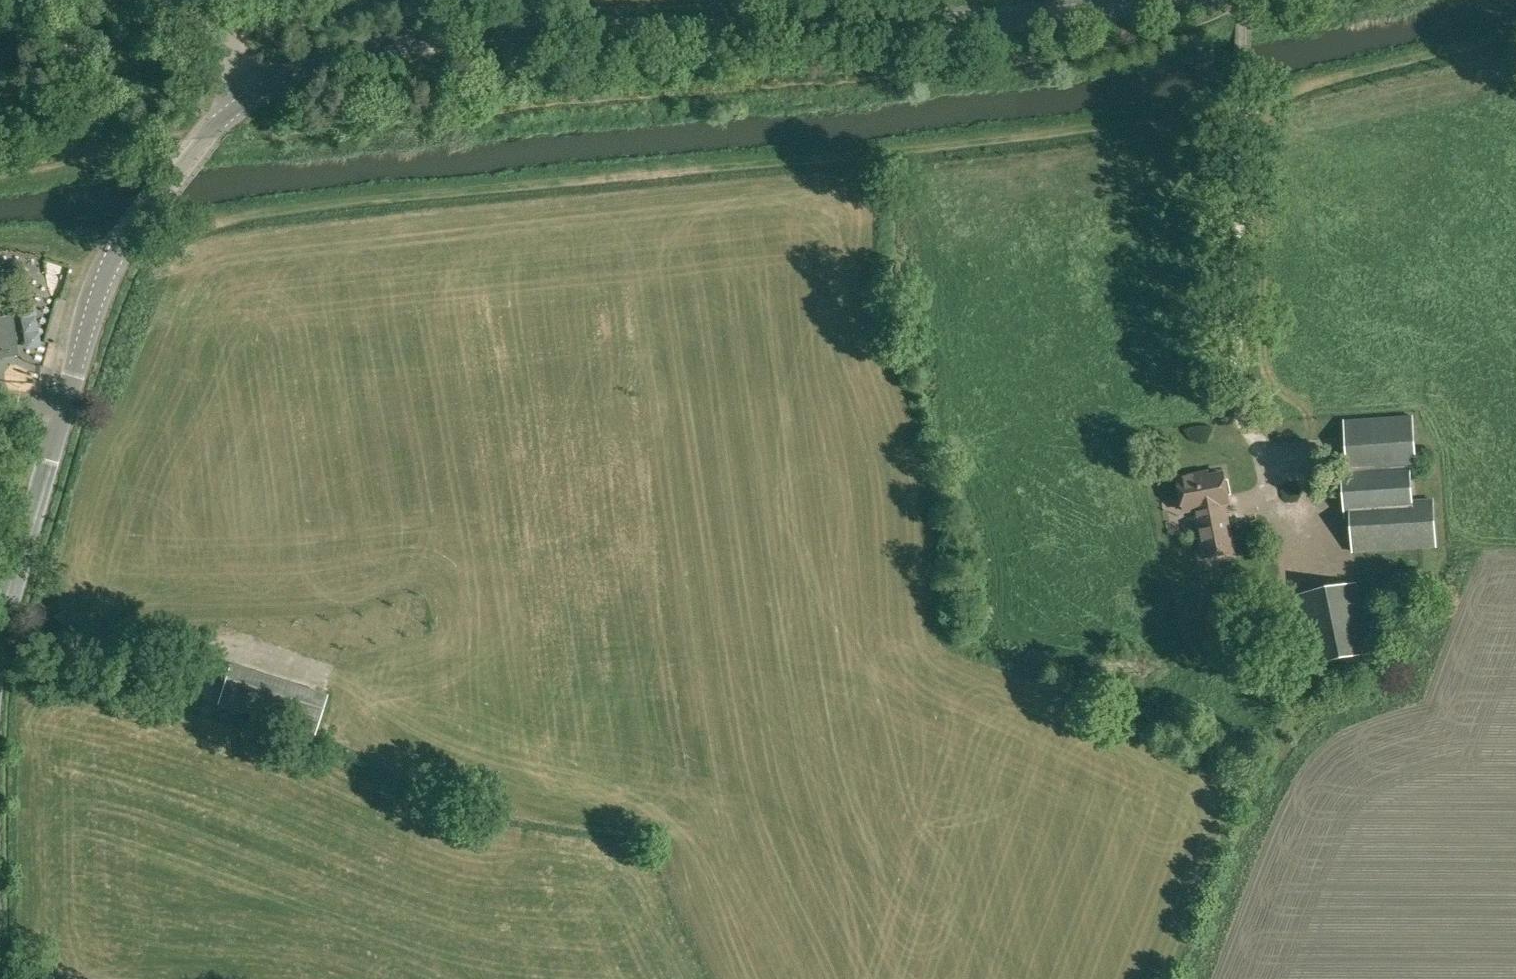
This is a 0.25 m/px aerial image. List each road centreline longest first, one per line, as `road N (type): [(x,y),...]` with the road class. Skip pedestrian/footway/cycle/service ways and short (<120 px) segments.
road 1 (tertiary): [(263,91),(381,43),(985,0)]
road 2 (unclassified): [(1235,389),(1244,0)]
road 3 (tertiary): [(62,412),(111,263),(207,137),(263,91)]
road 4 (tertiary): [(0,641),(62,412)]

